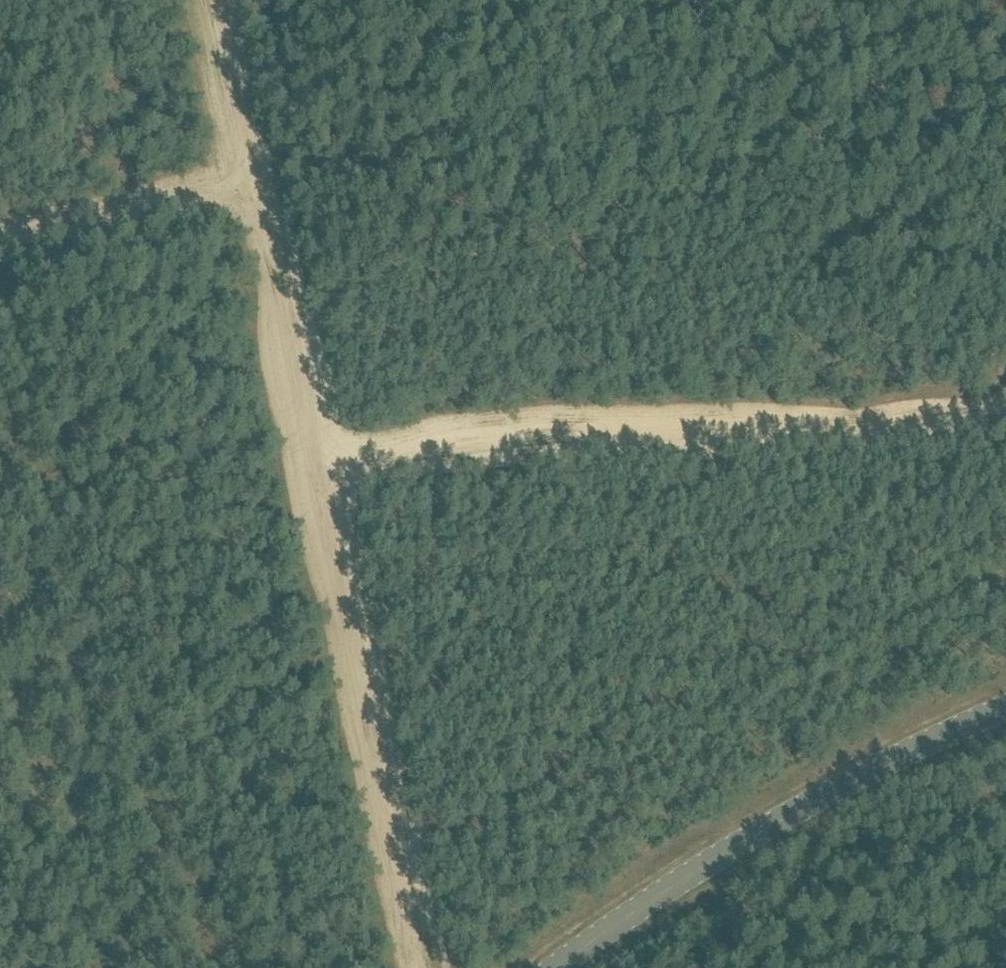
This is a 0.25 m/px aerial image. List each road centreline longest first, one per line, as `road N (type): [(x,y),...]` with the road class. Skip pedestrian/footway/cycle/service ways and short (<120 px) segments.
road 1 (track): [(201,0),(421,967)]
road 2 (track): [(306,467),(570,430),(897,431),(1005,405)]
road 3 (track): [(242,185),(0,236)]

